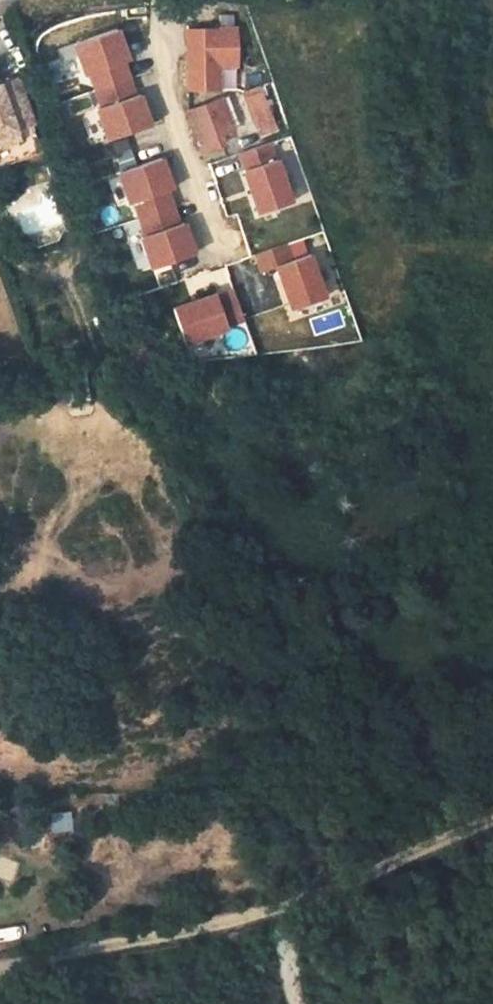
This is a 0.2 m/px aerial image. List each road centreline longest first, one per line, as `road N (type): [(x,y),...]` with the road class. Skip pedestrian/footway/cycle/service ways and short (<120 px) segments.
road 1 (track): [(0,954),(127,939),(326,892),(492,819)]

